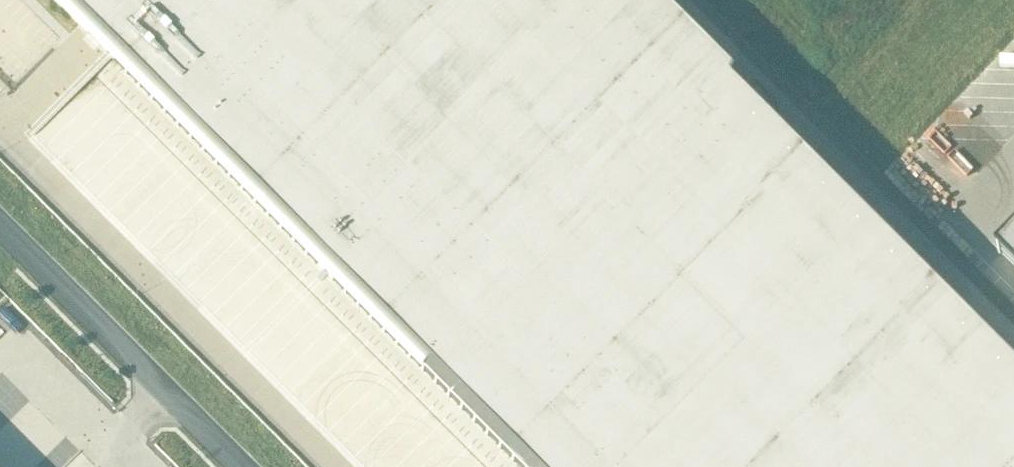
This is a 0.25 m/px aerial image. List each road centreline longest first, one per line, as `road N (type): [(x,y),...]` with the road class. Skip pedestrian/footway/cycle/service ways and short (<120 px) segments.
road 1 (unclassified): [(244,466),(0,225)]

